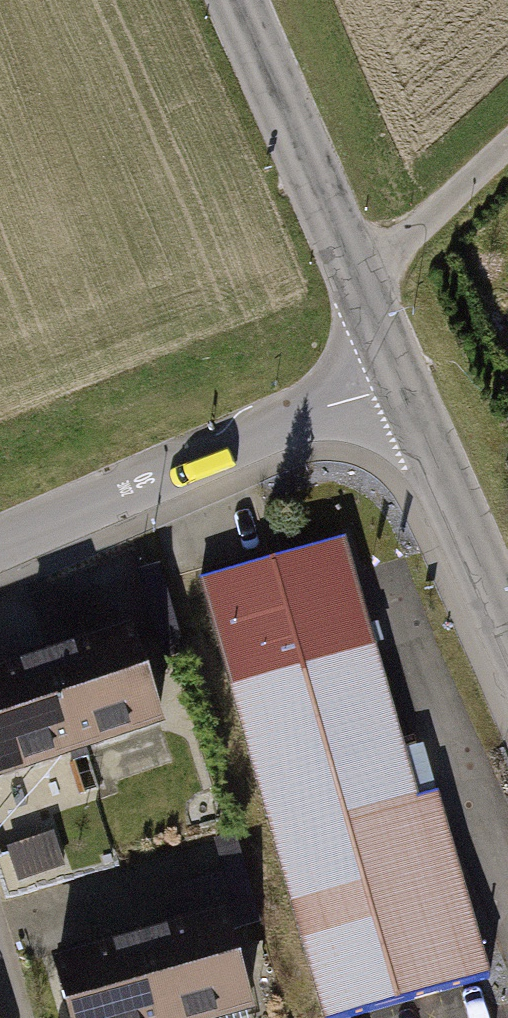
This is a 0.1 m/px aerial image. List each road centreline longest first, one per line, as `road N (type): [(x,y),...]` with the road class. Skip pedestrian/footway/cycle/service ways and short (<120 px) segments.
road 1 (residential): [(0,553),(395,381)]
road 2 (tertiary): [(241,0),(395,381)]
road 3 (tertiary): [(395,381),(507,641)]
road 4 (track): [(363,286),(507,151)]

